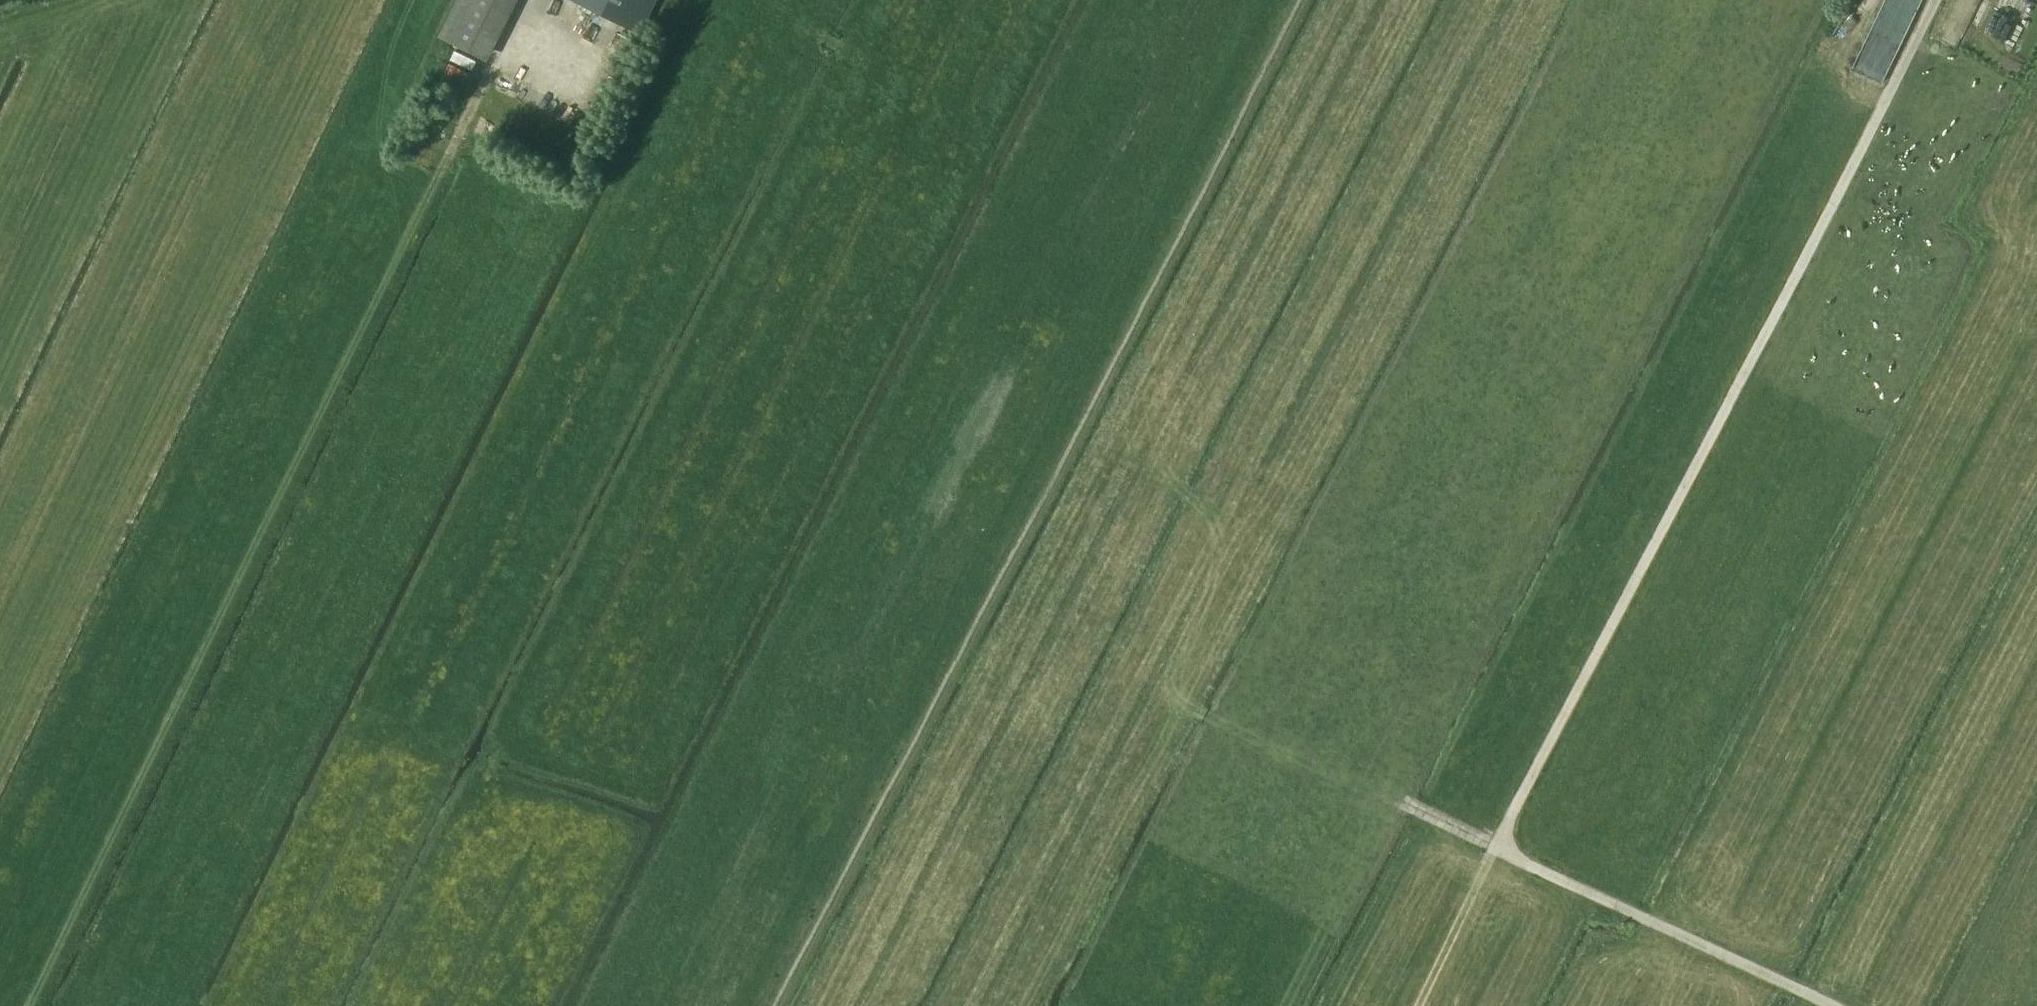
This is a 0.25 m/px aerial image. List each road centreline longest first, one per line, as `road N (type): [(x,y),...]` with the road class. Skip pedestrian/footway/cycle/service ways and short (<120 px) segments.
road 1 (track): [(1933,0),(1506,840),(1849,1005)]
road 2 (track): [(27,1005),(496,62)]
road 3 (track): [(661,425),(766,214),(856,102),(865,77),(852,52),(769,0)]

